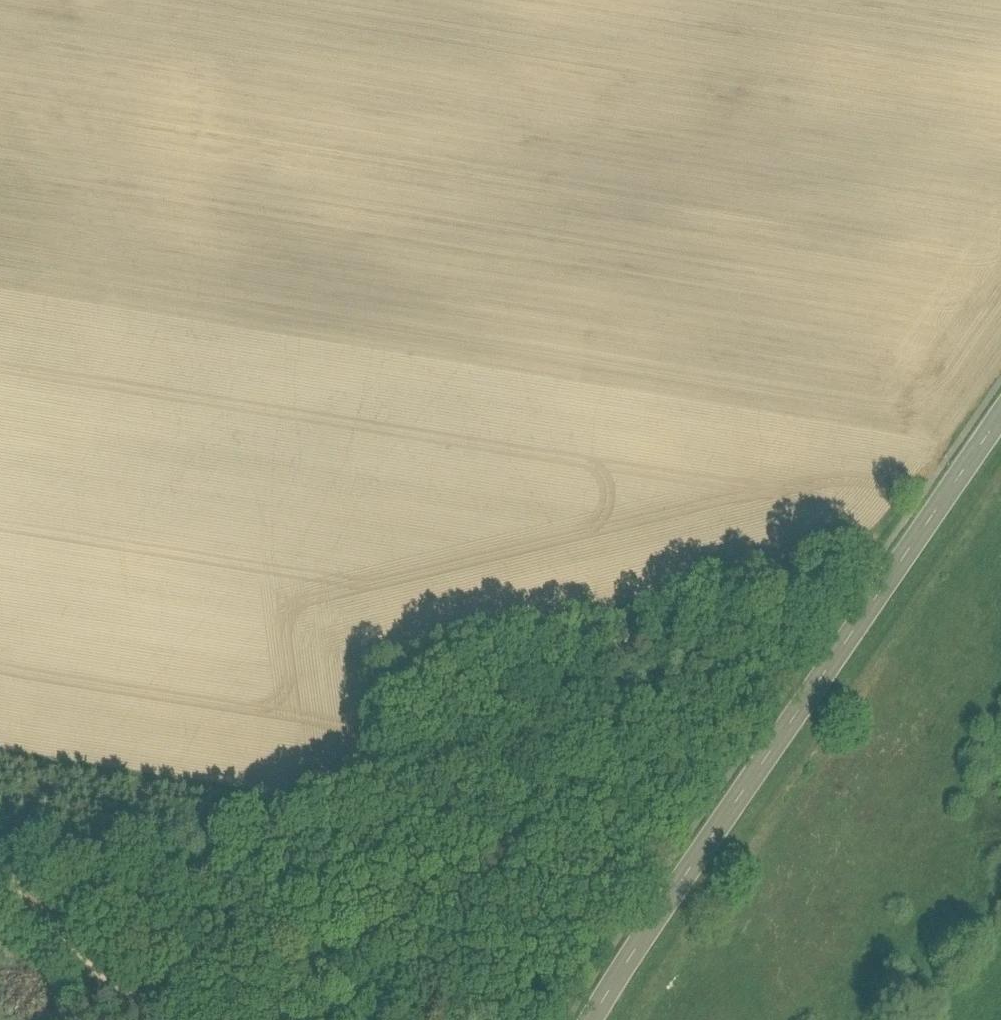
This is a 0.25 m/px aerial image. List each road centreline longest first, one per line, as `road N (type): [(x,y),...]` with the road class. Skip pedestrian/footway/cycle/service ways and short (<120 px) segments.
road 1 (secondary): [(592,1019),(1000,420)]

